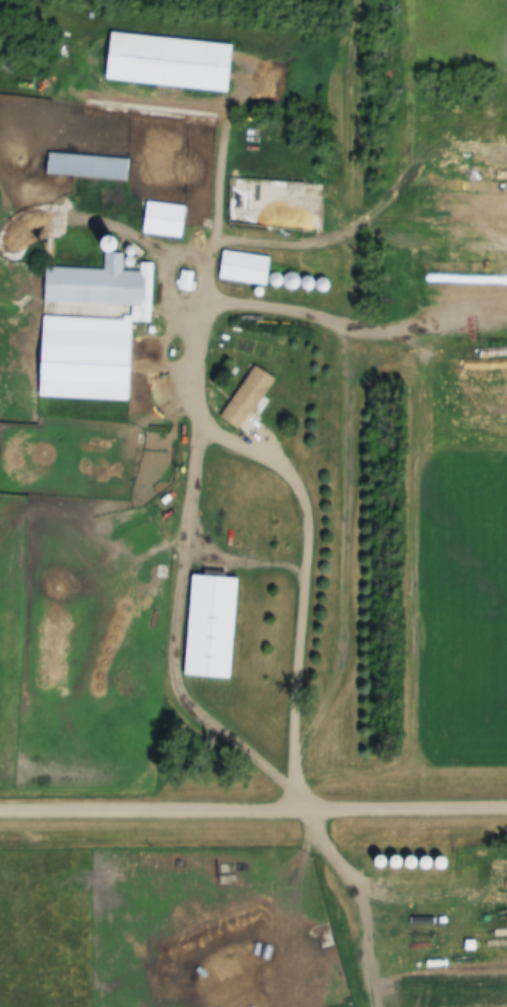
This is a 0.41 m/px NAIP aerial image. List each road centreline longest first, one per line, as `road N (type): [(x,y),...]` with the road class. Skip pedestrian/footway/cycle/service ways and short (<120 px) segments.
road 1 (residential): [(506,803),(0,806)]

